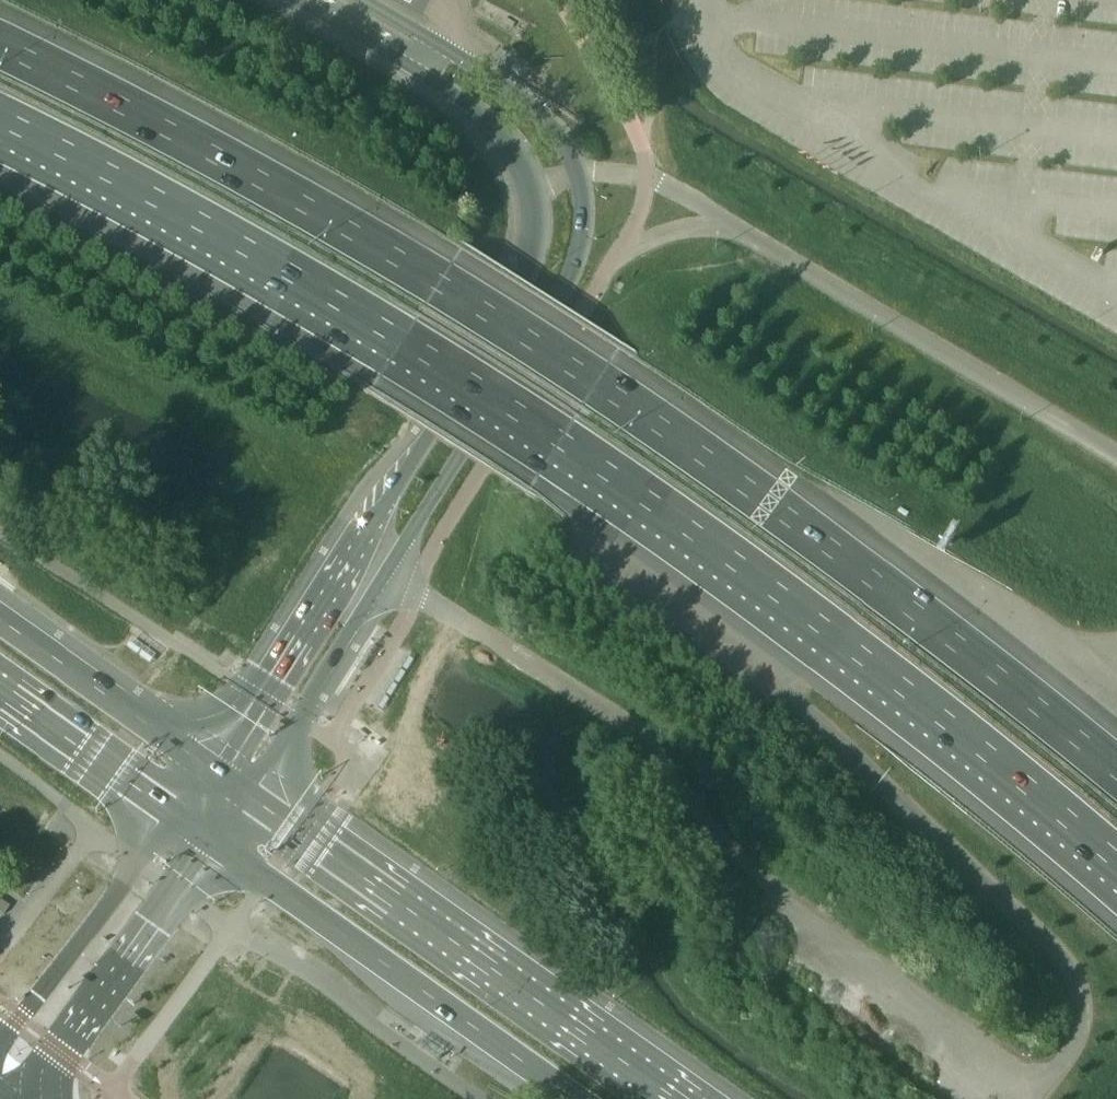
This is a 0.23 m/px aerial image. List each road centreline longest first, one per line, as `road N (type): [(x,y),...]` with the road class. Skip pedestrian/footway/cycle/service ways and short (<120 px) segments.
road 1 (motorway): [(0,122),(245,249),(560,437),(907,689),(1116,863)]
road 2 (motorway): [(1116,771),(596,381),(437,281),(0,49)]
road 3 (tertiary): [(247,791),(554,304),(580,246),(577,172),(564,141),(502,84),(361,0)]
road 4 (tertiary): [(294,0),(498,123),(537,189),(540,239),(526,285),(218,769)]
road 5 (primary): [(681,1098),(247,791)]
road 6 (primary): [(212,837),(578,1098)]
road 7 (unclassified): [(23,1098),(212,837)]
road 8 (unclassified): [(180,813),(0,1040)]
road 9 (primary): [(218,769),(0,615)]
road 10 (primary): [(0,686),(180,813)]

